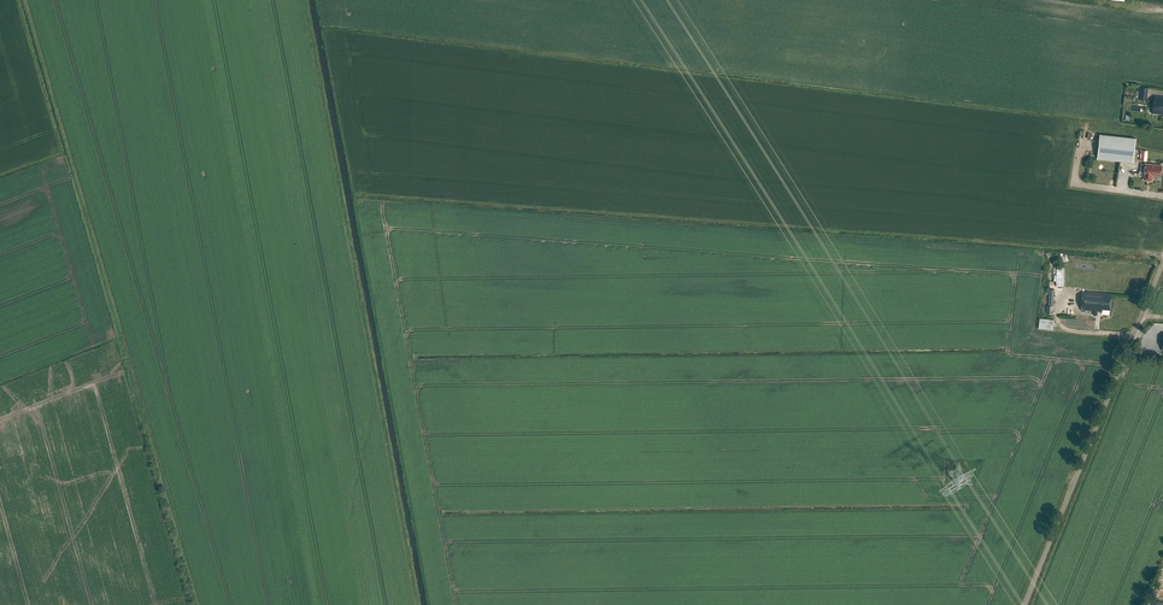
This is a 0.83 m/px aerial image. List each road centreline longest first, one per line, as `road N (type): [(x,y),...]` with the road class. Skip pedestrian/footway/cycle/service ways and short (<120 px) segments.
road 1 (track): [(304,0),(419,604)]
road 2 (unclassified): [(1023,604),(1162,261)]

